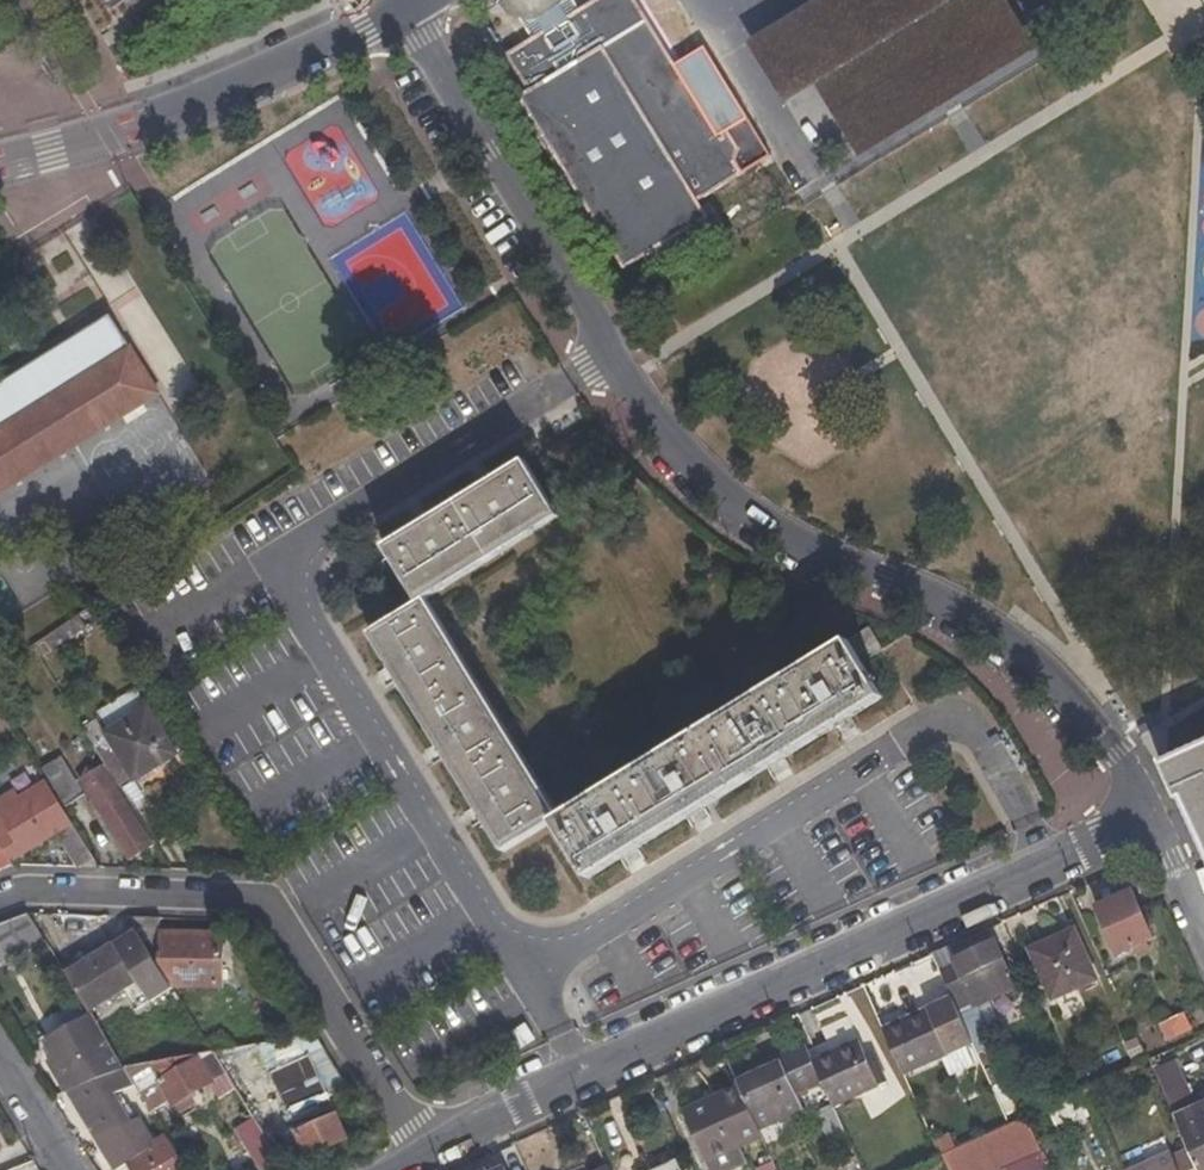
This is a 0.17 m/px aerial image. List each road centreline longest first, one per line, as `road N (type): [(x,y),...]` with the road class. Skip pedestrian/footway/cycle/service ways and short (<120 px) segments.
road 1 (residential): [(614,358),(404,473),(300,548),(294,596),(323,655),(587,1082)]
road 2 (residential): [(1148,818),(1119,754),(1056,684),(1005,644),(756,523),(642,418),(614,358)]
road 3 (residential): [(587,1082),(1148,818)]
road 4 (residential): [(0,893),(15,887),(229,891),(267,910),(425,1159)]
road 5 (residential): [(0,171),(162,124),(403,12)]
road 6 (residential): [(403,12),(614,358)]
road 7 (residential): [(425,1159),(587,1082)]
road 8 (residential): [(1203,926),(1148,818)]

